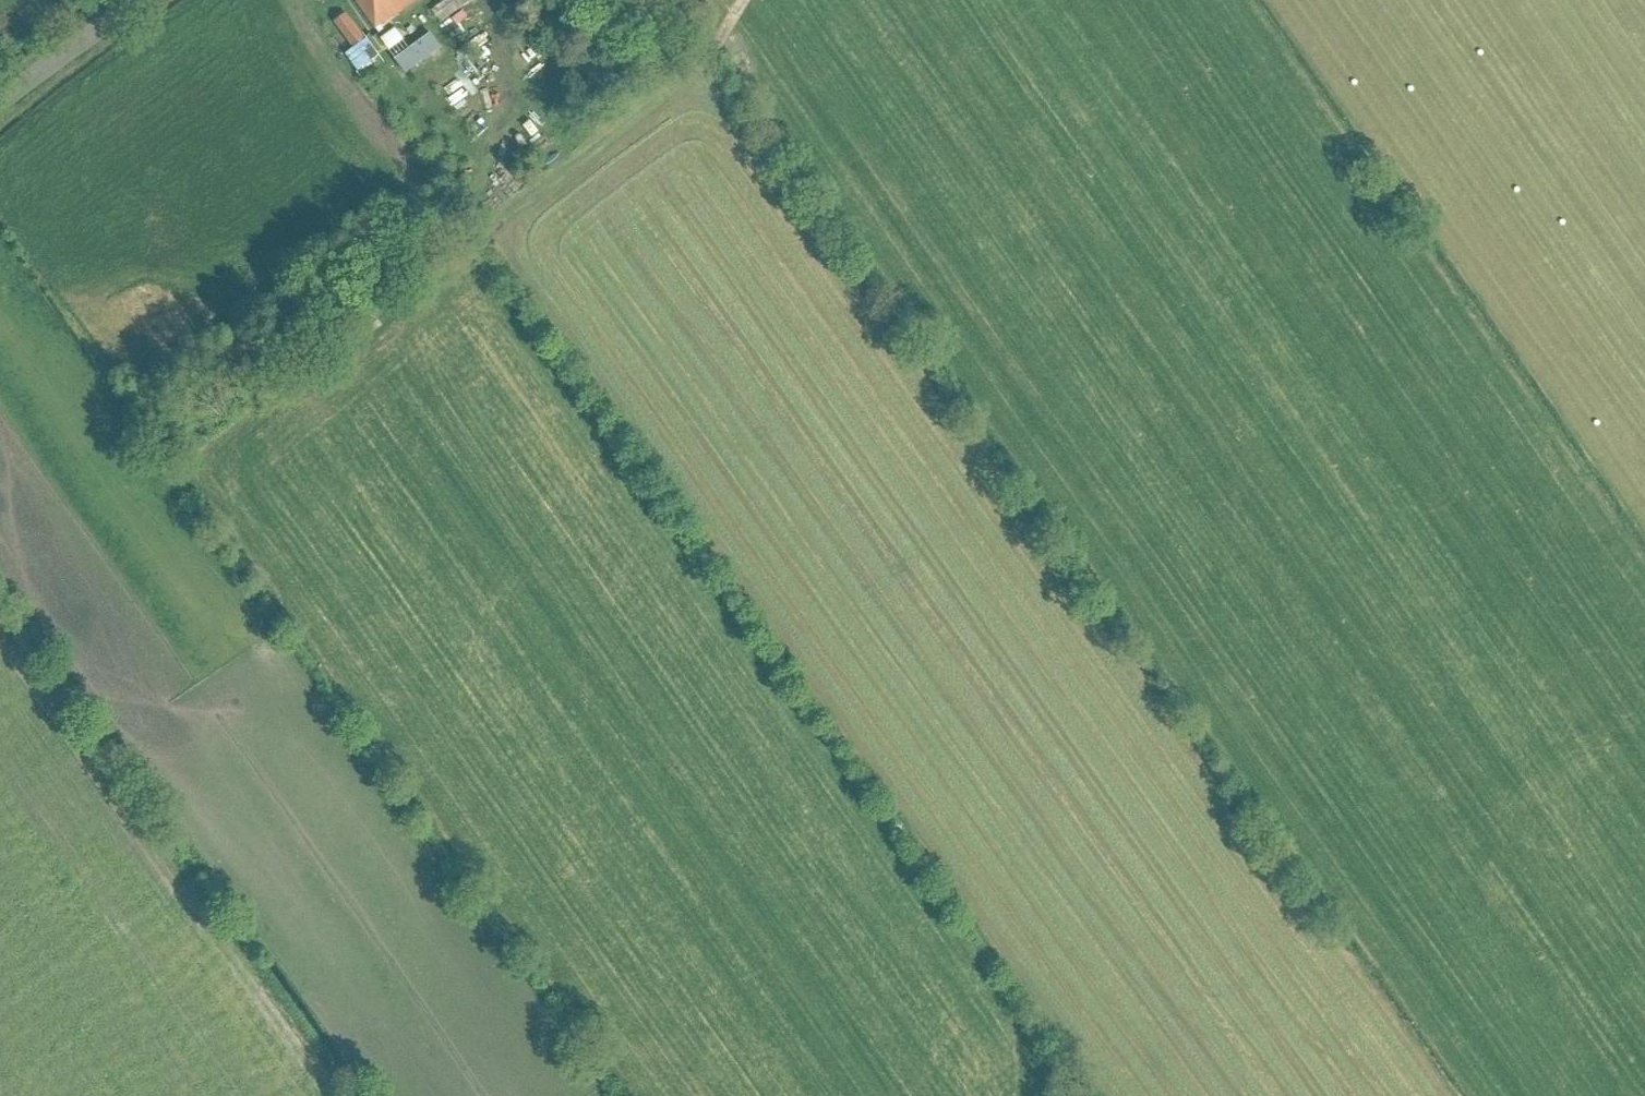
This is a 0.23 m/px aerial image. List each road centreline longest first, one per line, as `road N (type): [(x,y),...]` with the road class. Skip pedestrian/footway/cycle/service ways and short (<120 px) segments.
road 1 (unclassified): [(0,102),(138,0)]

